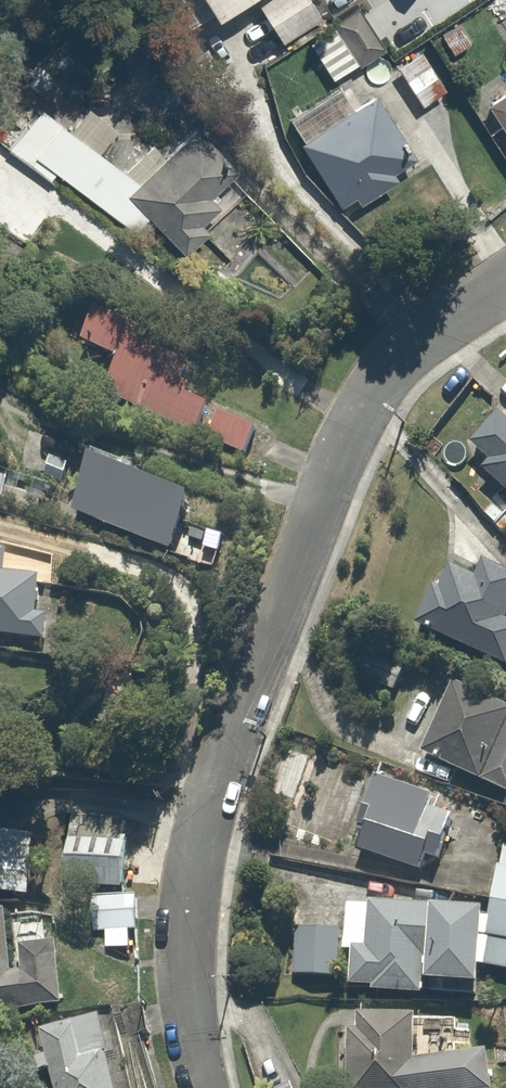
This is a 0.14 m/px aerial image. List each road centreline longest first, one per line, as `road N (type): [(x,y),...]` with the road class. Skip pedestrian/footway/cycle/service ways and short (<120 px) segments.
road 1 (residential): [(505,280),(443,320),(372,394),(345,440),(244,697),(217,776),(189,909),(190,1022),(204,1087)]

